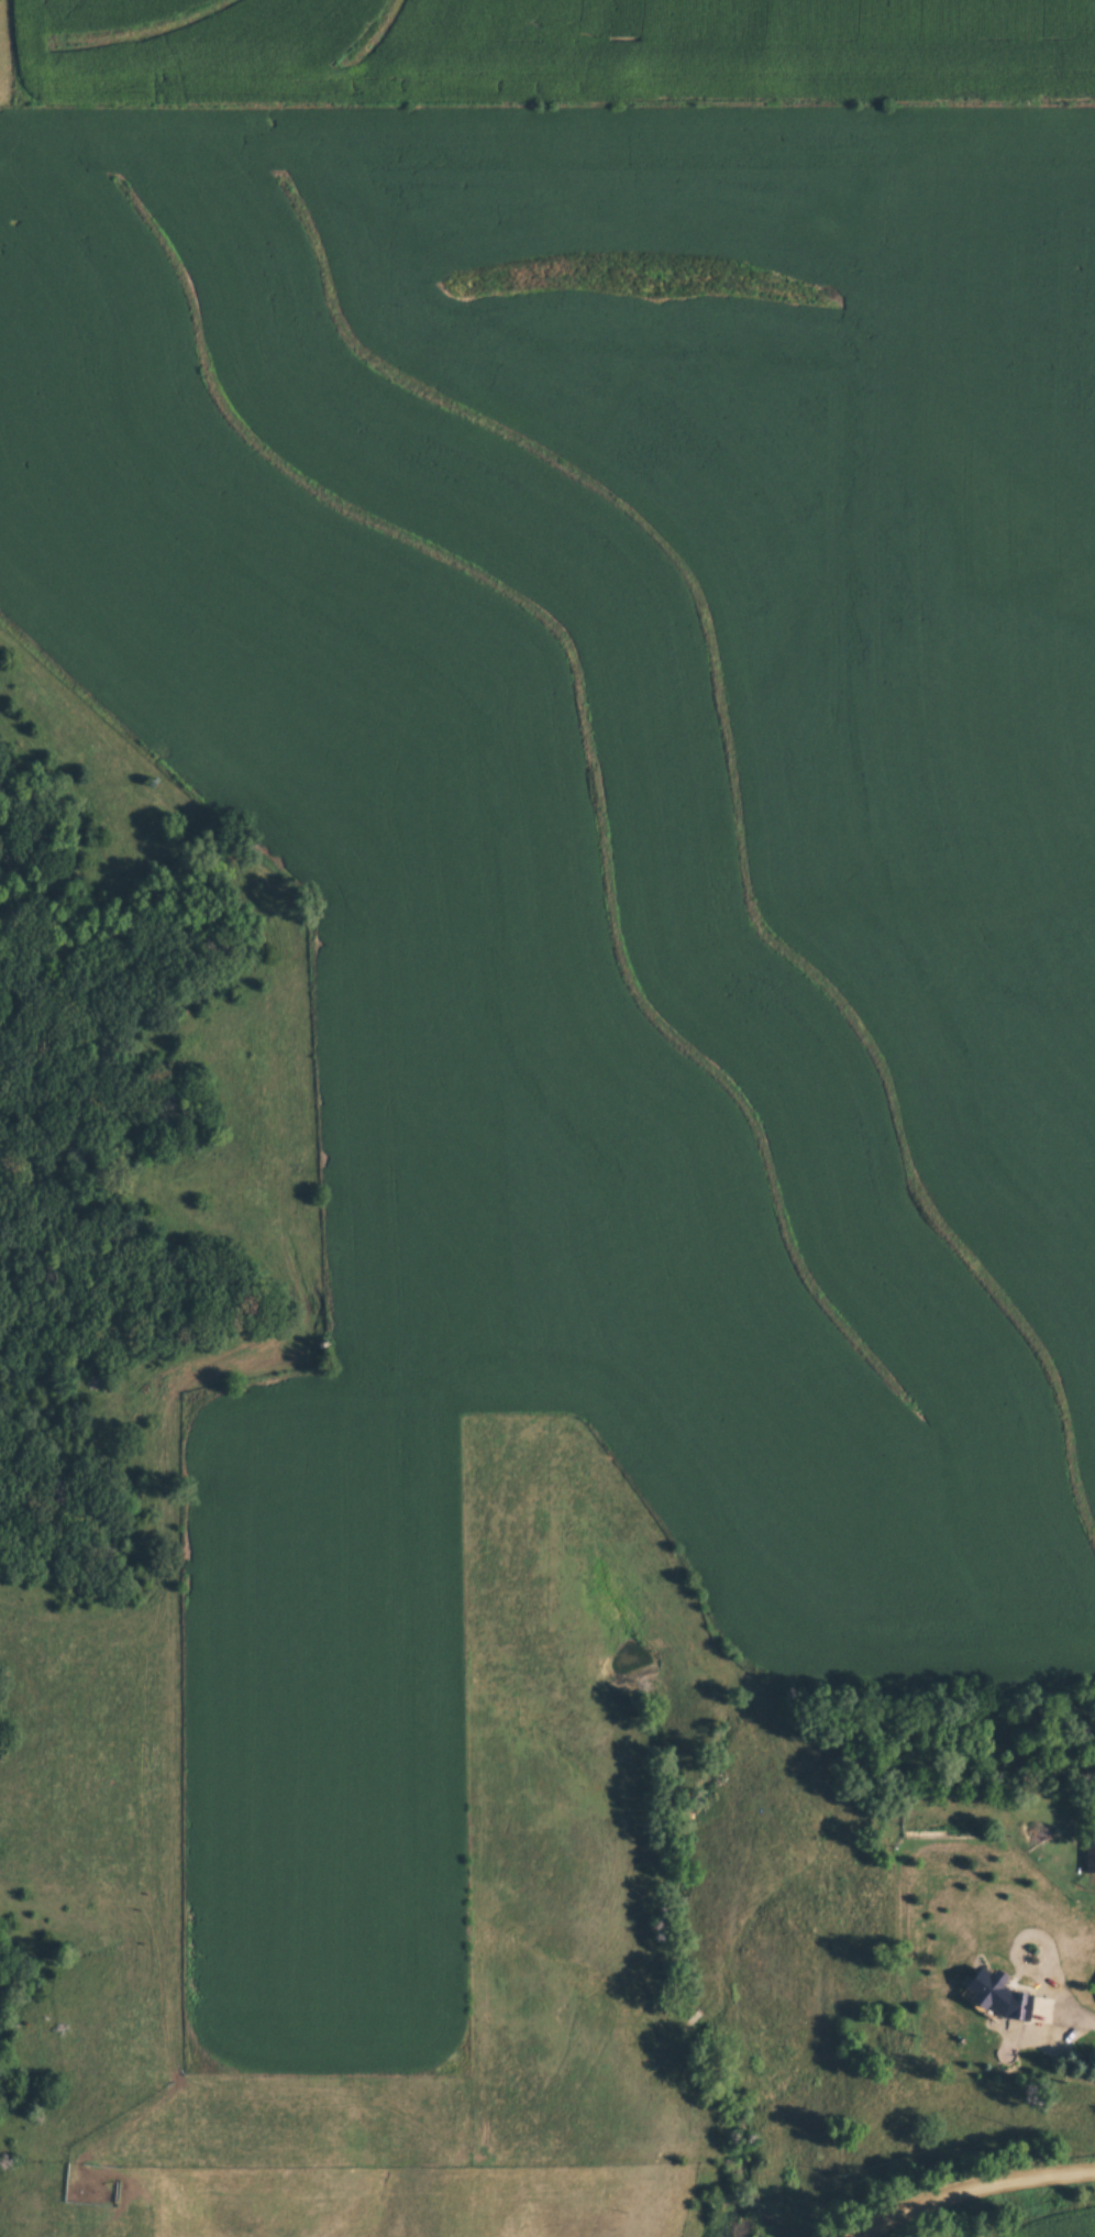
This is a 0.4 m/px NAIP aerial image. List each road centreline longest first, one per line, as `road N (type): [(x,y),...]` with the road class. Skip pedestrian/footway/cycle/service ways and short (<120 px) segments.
road 1 (residential): [(1094,2171),(932,2199),(867,2236)]

